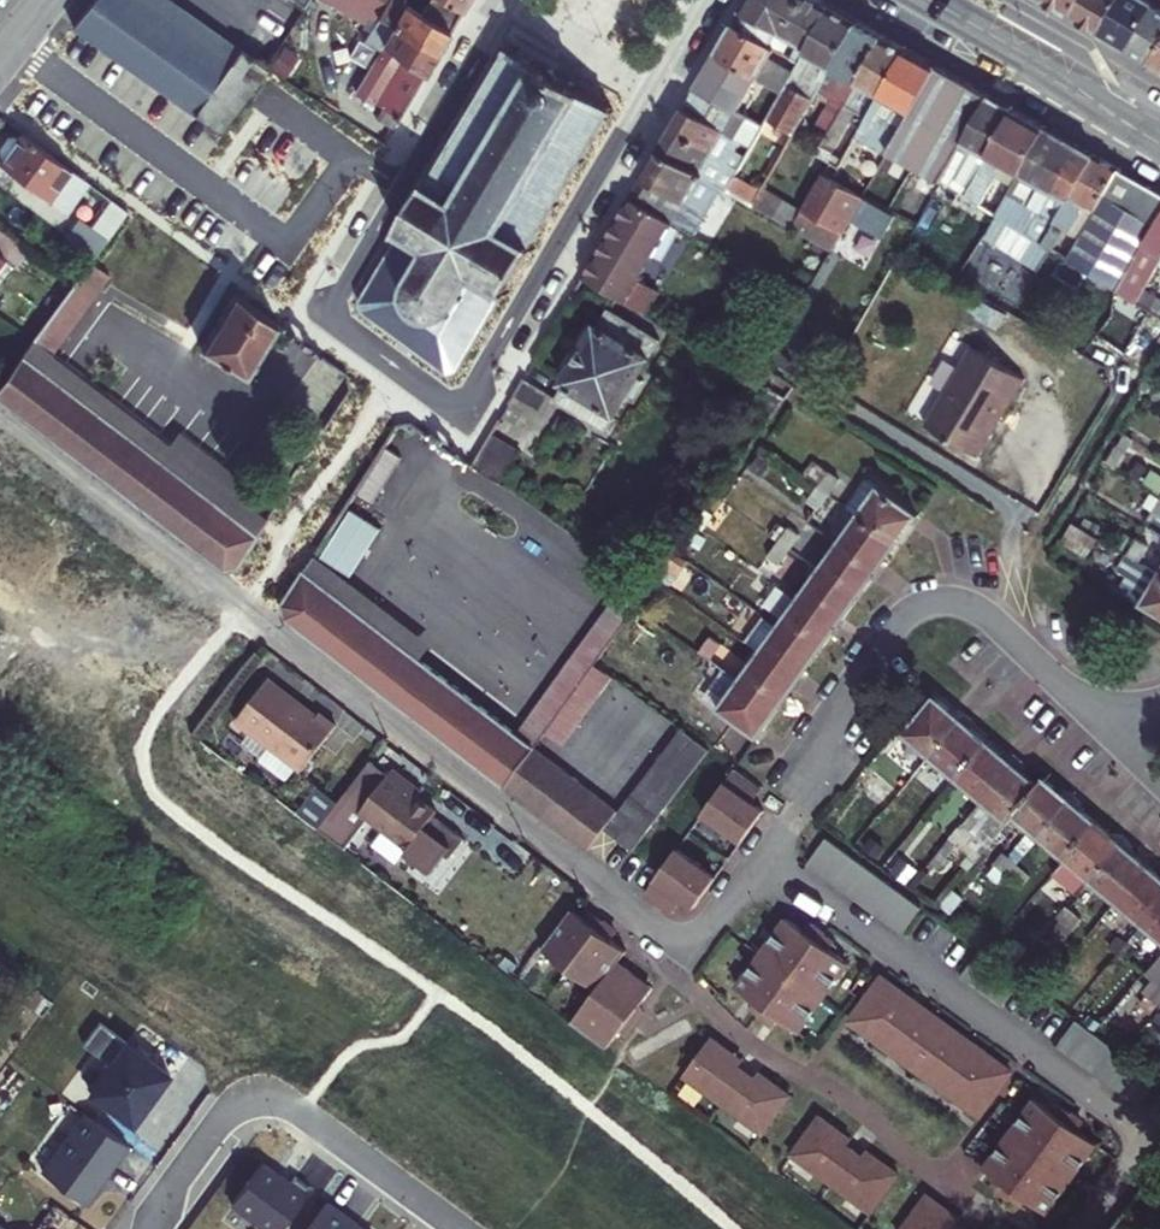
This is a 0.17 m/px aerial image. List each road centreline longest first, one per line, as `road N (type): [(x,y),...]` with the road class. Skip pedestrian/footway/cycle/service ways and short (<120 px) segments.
road 1 (residential): [(513,0),(325,318),(447,402),(467,396),(703,0)]
road 2 (residential): [(0,423),(690,955),(765,857)]
road 3 (residential): [(1108,728),(986,614),(961,602),(923,605),(894,626),(837,713),(807,797),(765,857)]
road 4 (residential): [(765,857),(1150,1140)]
road 5 (residential): [(155,1228),(221,1120),(261,1101),(291,1108),(457,1228)]
road 6 (secondary): [(1159,145),(927,0)]

